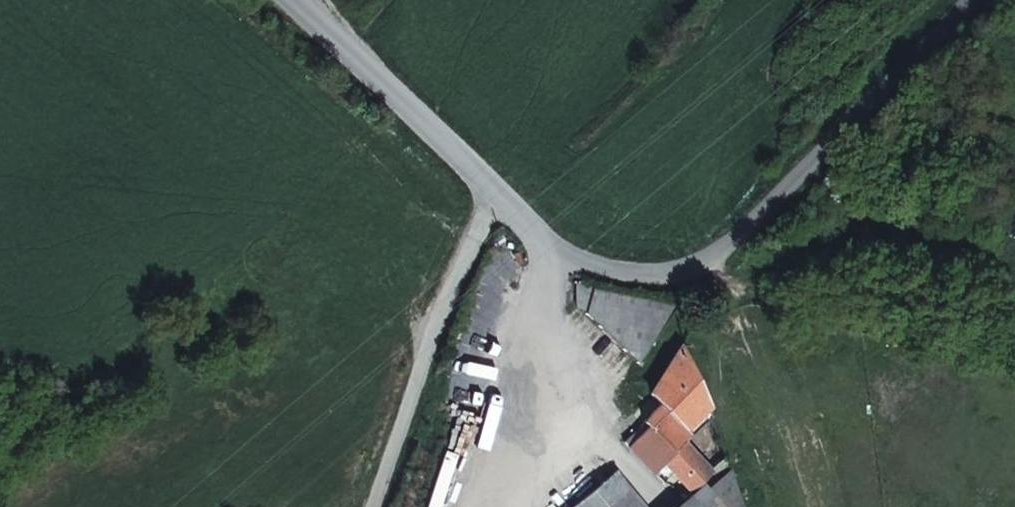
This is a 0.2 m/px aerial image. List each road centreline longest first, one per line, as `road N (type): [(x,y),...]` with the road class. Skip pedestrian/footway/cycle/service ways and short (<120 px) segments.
road 1 (unclassified): [(498,187),(572,258),(627,279),(686,282),(769,223),(976,0)]
road 2 (unclassified): [(498,187),(377,506)]
road 3 (unclassified): [(302,0),(498,187)]
road 4 (track): [(763,274),(855,227),(886,225),(906,238),(1014,256)]

